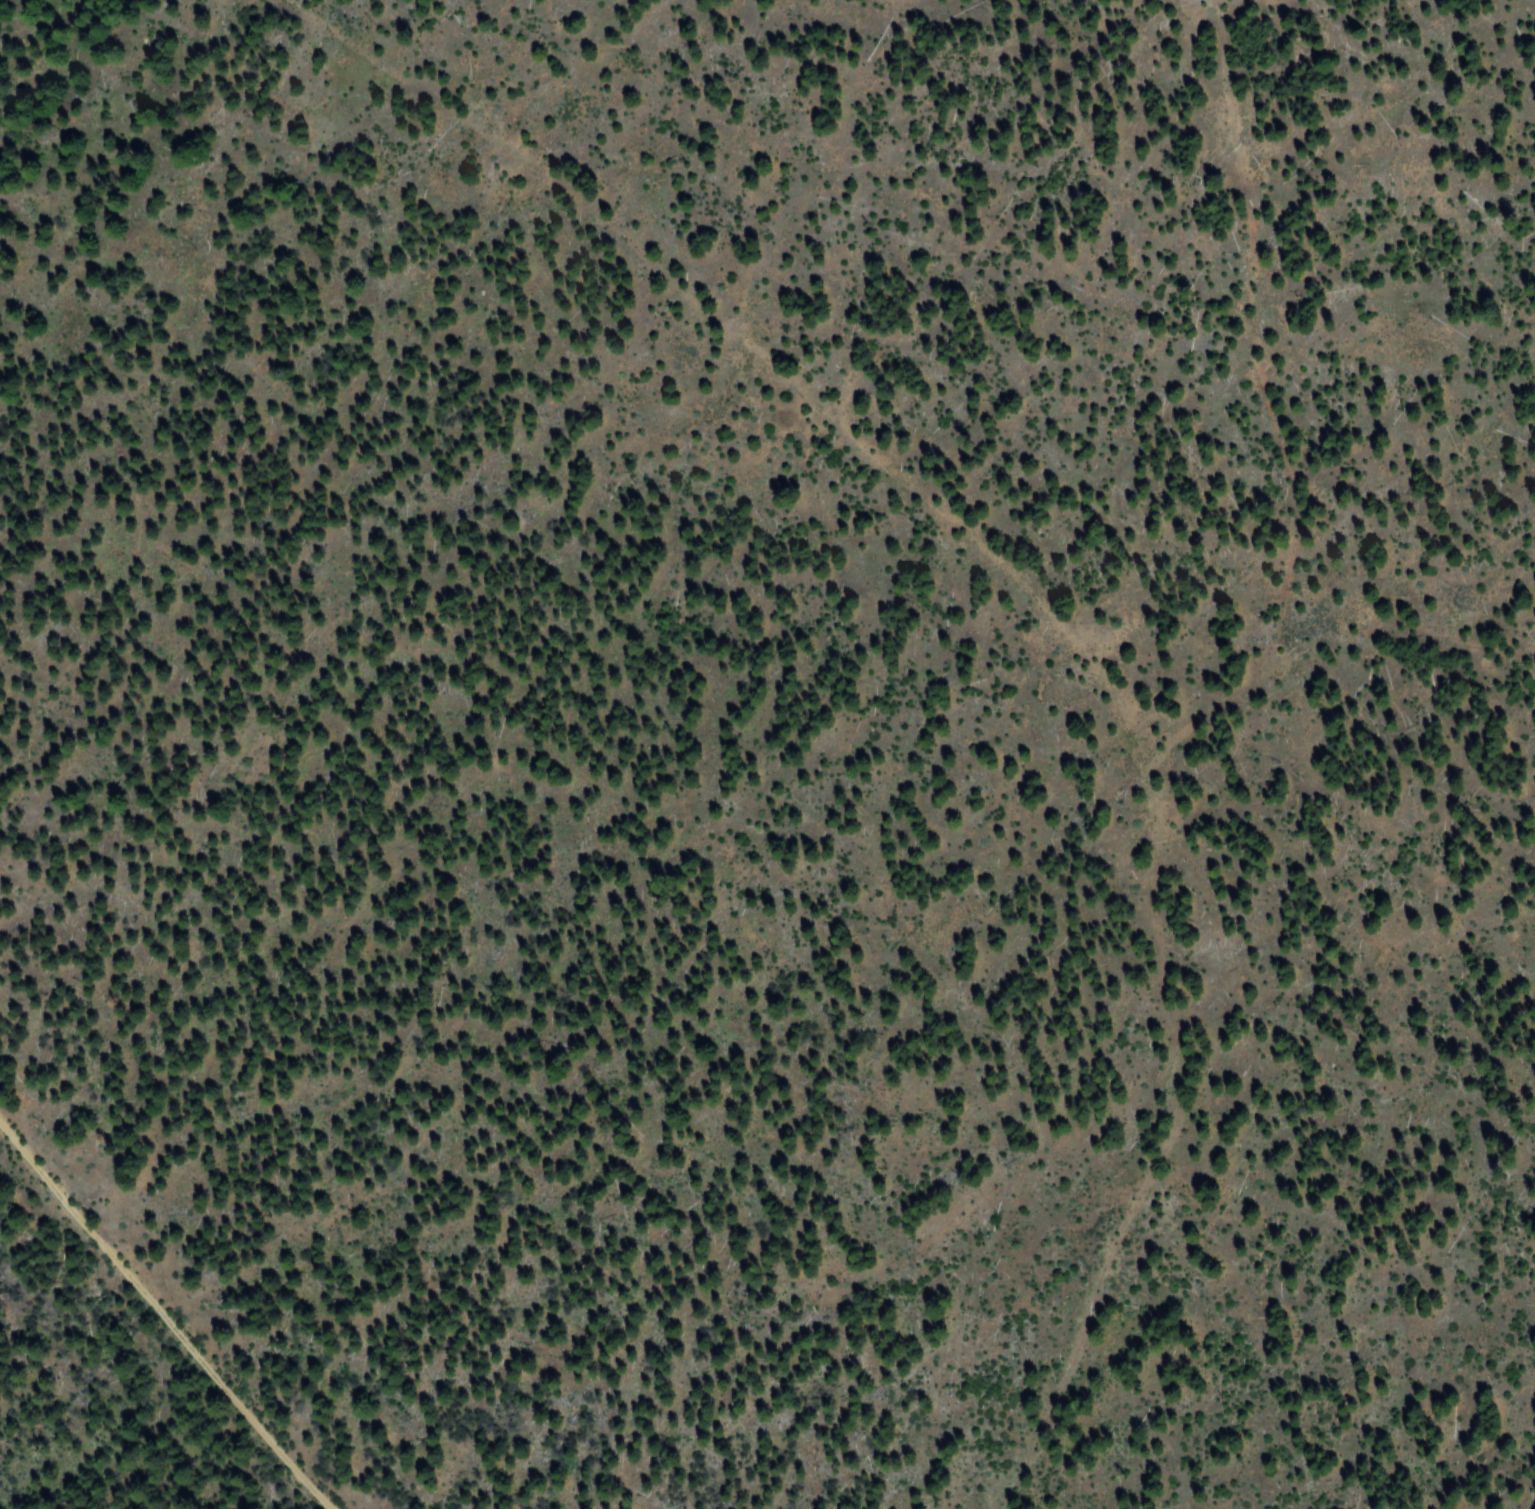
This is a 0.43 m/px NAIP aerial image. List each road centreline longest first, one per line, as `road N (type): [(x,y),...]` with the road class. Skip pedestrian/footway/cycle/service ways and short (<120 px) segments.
road 1 (track): [(1004,1508),(1117,1232),(1163,1162),(1174,1104),(1143,767),(1066,626),(727,322)]
road 2 (track): [(727,322),(555,173),(277,0)]
road 3 (track): [(0,1127),(338,1508)]

